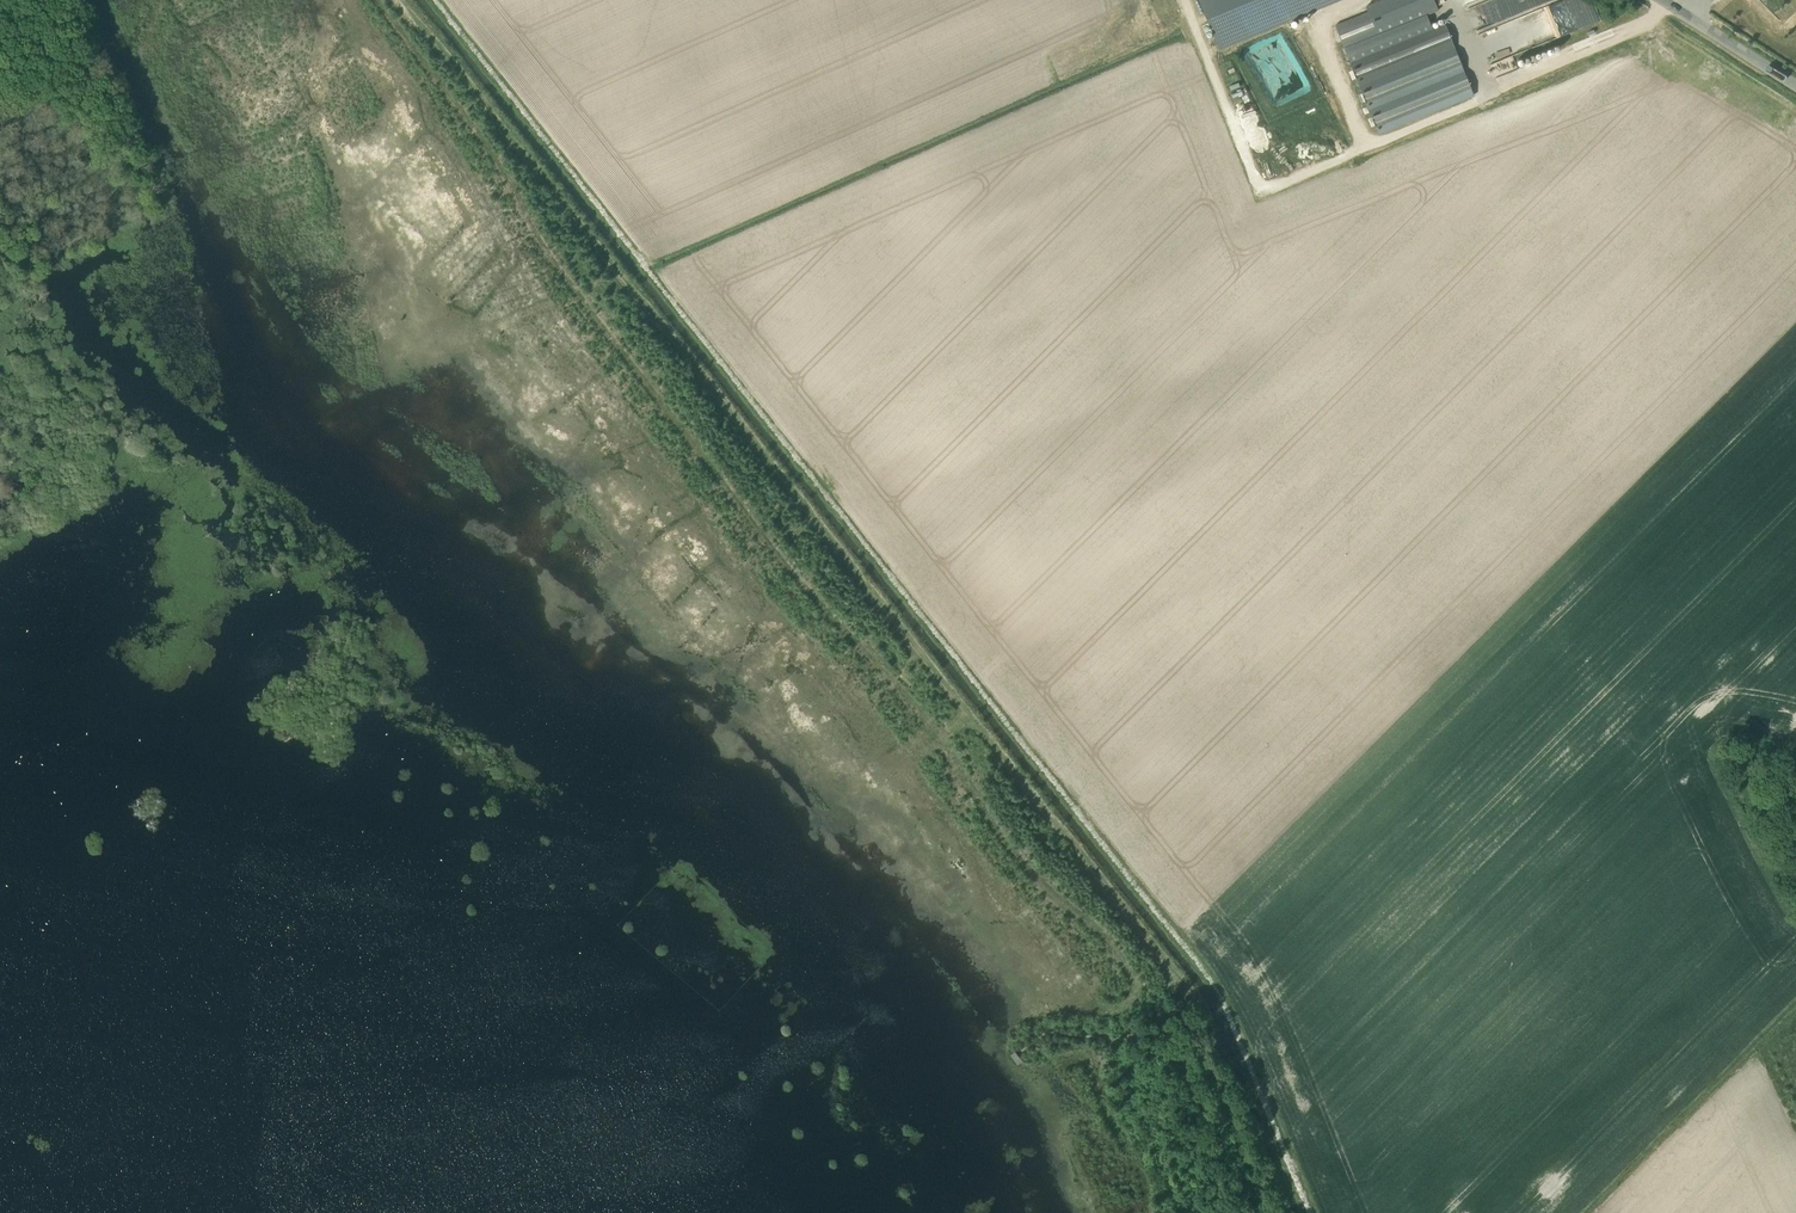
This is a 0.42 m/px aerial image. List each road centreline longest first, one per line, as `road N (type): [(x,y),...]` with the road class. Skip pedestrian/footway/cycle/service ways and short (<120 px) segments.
road 1 (unclassified): [(1795,86),(1661,0)]

